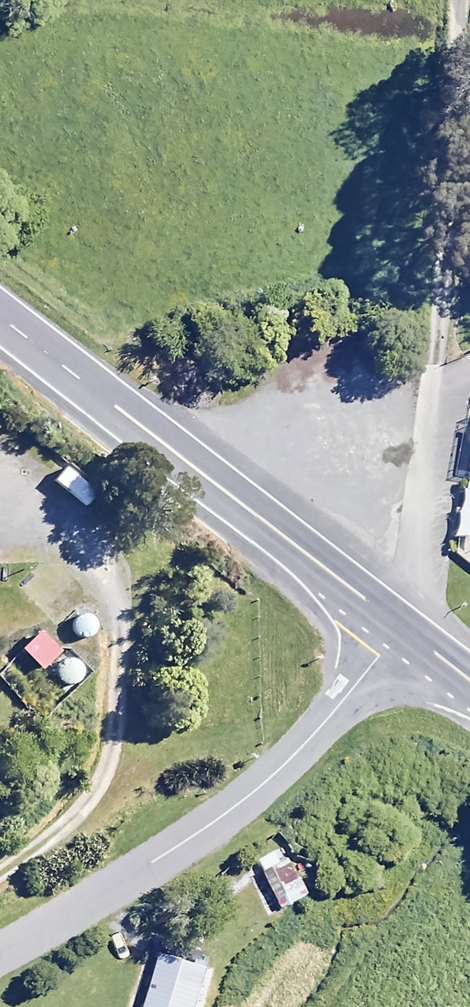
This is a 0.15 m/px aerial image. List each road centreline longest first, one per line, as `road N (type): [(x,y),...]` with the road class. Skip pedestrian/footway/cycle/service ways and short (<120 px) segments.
road 1 (track): [(395,629),(446,0)]
road 2 (unclassified): [(0,952),(178,850),(248,797),(327,718),(395,629)]
road 3 (trunk): [(0,323),(395,629)]

